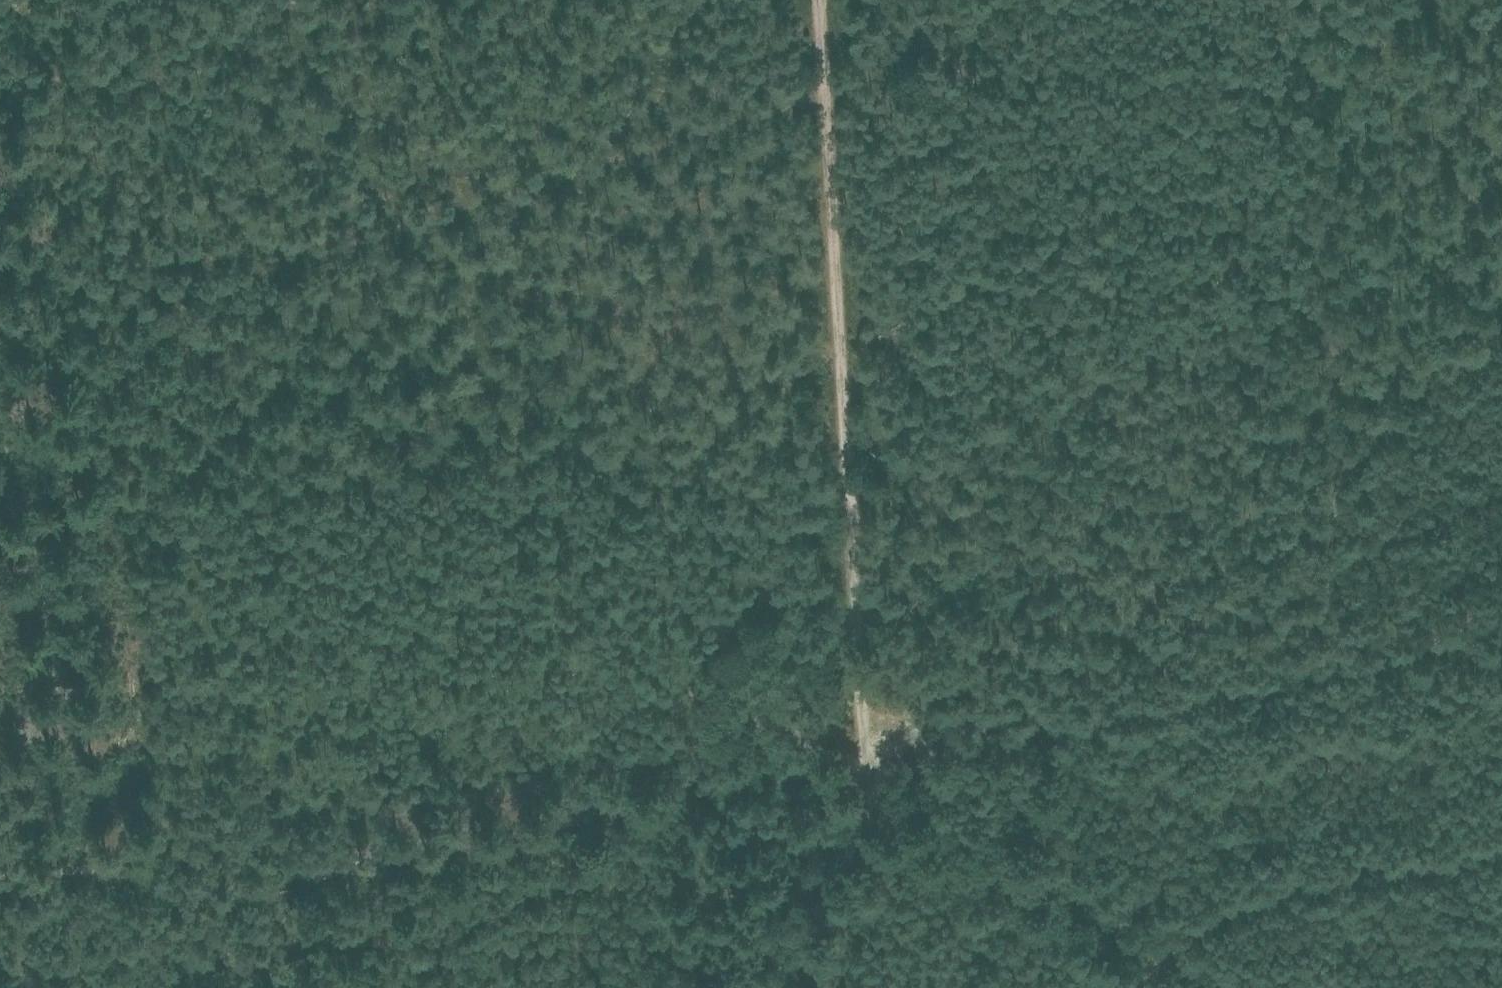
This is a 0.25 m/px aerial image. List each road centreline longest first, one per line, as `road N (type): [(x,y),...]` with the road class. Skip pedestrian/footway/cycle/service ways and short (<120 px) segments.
road 1 (track): [(846,761),(182,895),(62,861),(0,876)]
road 2 (track): [(806,0),(846,761)]
road 3 (track): [(1337,657),(846,761)]
road 4 (track): [(916,838),(1167,950),(1222,987)]
road 5 (track): [(847,803),(767,987)]
road 6 (track): [(1501,601),(1337,657)]

